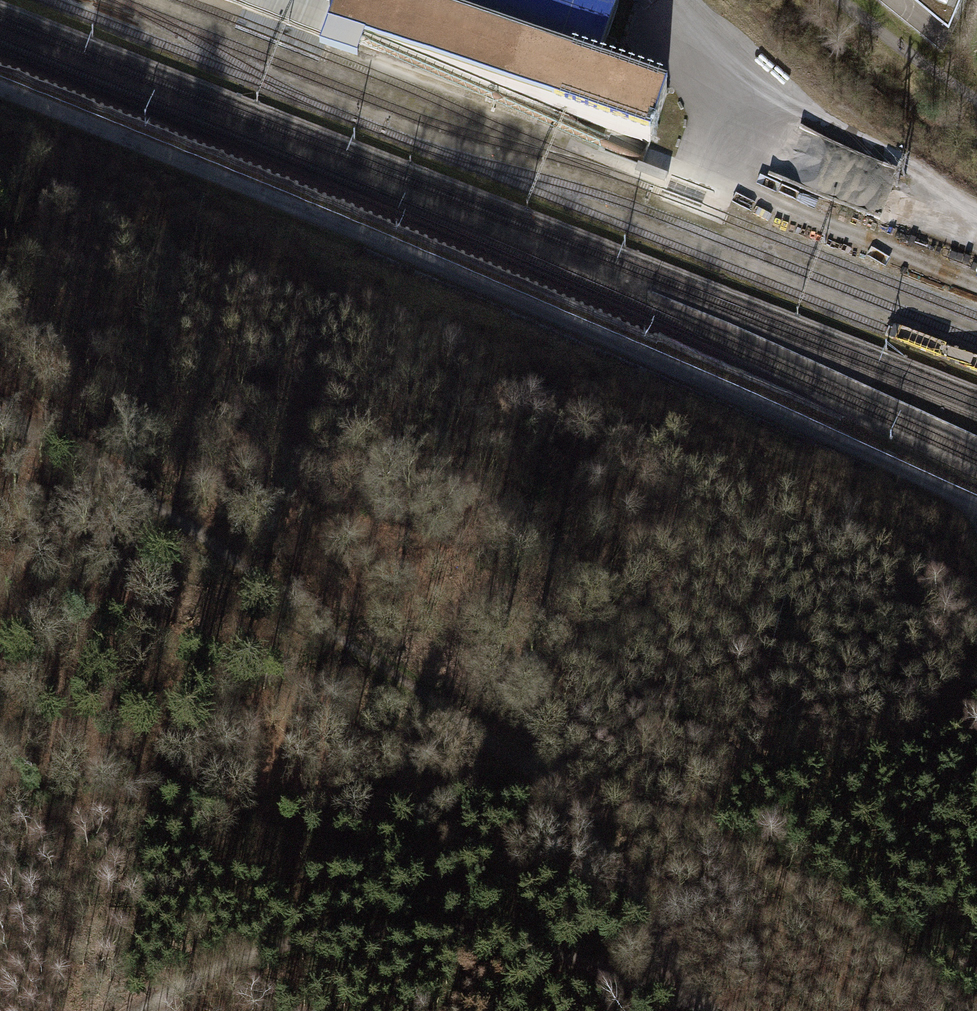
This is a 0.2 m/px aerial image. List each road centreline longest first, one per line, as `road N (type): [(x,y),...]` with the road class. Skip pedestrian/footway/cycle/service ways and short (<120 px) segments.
road 1 (track): [(0,87),(283,196),(969,504)]
road 2 (track): [(0,429),(73,458),(160,514),(519,765),(601,849),(710,1010)]
road 3 (track): [(674,1010),(620,980),(503,943),(396,932),(286,943),(180,983),(144,1010)]
road 4 (track): [(976,220),(876,154),(750,91),(670,0)]

